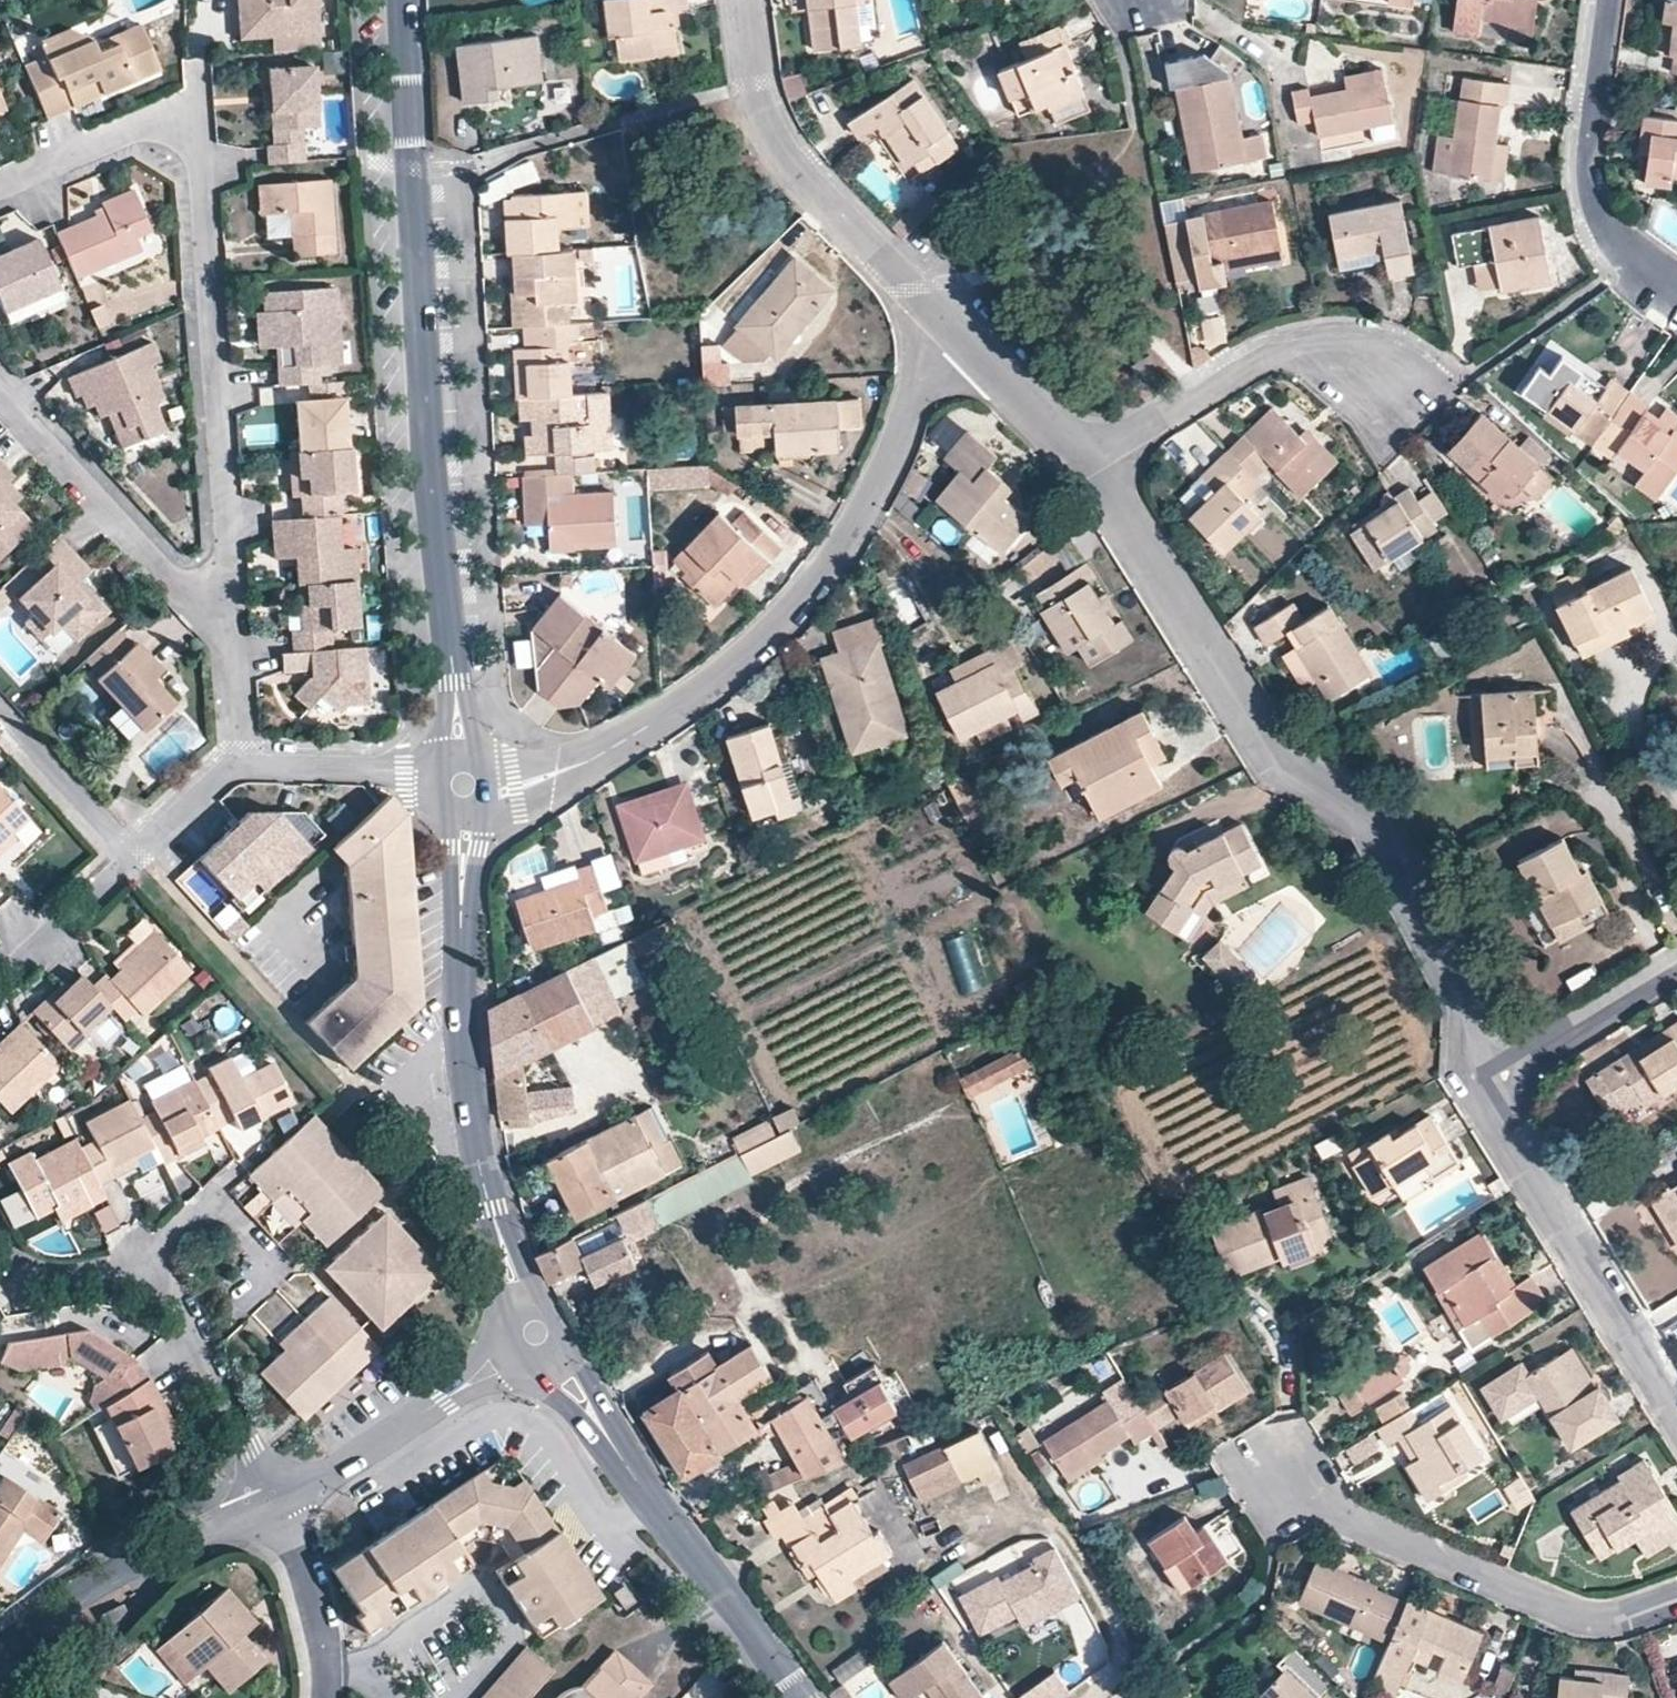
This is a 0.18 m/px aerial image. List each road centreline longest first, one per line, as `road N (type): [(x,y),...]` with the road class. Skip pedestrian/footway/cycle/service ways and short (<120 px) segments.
road 1 (tertiary): [(402,0),(461,756)]
road 2 (residential): [(1091,473),(1147,544),(1272,756),(1364,815),(1379,834),(1460,994),(1477,1077)]
road 3 (residential): [(224,611),(193,139),(179,127),(154,127),(0,189)]
road 4 (residential): [(492,792),(587,763),(726,675),(769,638),(851,529),(914,402),(946,357),(966,344)]
road 5 (tertiary): [(470,812),(461,926),(473,1119),(491,1213),(523,1308)]
road 6 (residential): [(748,0),(756,83),(800,169),(966,344)]
road 7 (tertiary): [(552,1355),(797,1697)]
road 8 (residential): [(1676,1412),(1477,1077)]
road 9 (residential): [(1676,1600),(1619,1619),(1585,1619),(1334,1516)]
road 10 (residential): [(1091,473),(1266,356),(1353,360),(1408,388)]
road 11 (residential): [(1613,0),(1591,175),(1595,205),(1613,242),(1676,291)]
road 12 (residential): [(0,1655),(100,1582),(275,1506)]
road 13 (residential): [(275,1506),(513,1347)]
road 14 (residential): [(0,391),(193,592)]
road 15 (residential): [(150,1266),(187,1317),(275,1506)]
road 16 (residential): [(1477,1077),(1676,964)]
road 17 (residential): [(326,1697),(327,1661),(299,1542),(275,1506)]
road 18 (residential): [(439,772),(242,762)]
road 19 (residential): [(0,719),(130,849)]
road 20 (residential): [(150,1266),(167,1232),(217,1205),(277,1270)]
road 21 (residential): [(966,344),(1091,473)]
road 22 (residential): [(130,849),(0,969)]
road 23 (residential): [(0,1261),(36,1282),(150,1266)]
road 24 (residential): [(242,762),(224,611)]
road 25 (residential): [(242,762),(130,849)]

